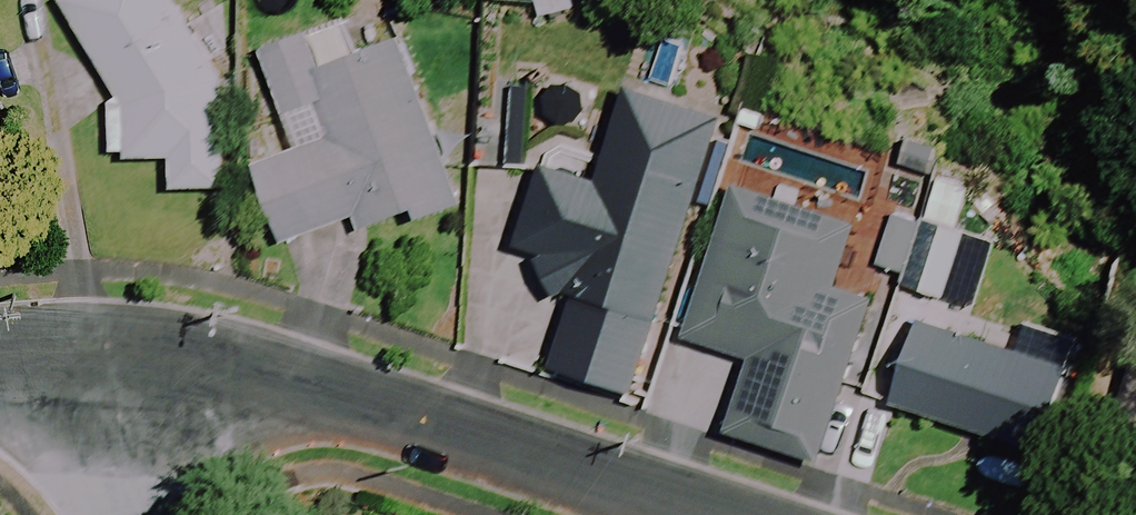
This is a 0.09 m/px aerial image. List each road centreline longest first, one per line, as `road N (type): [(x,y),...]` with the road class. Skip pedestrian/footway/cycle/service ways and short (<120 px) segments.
road 1 (residential): [(87,356),(192,365),(318,393),(697,514)]
road 2 (residential): [(87,356),(127,514)]

